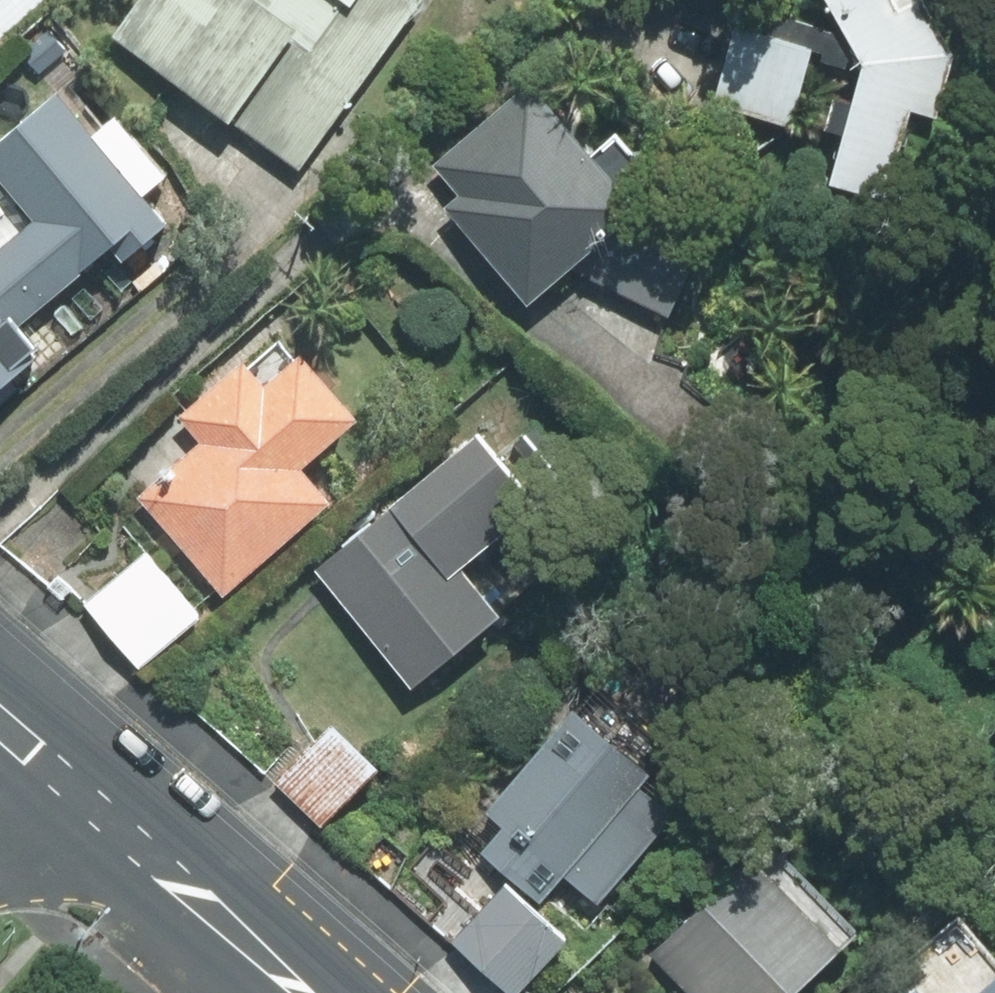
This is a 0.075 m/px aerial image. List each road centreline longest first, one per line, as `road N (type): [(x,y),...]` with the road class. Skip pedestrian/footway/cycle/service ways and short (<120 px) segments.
road 1 (tertiary): [(44,761),(306,992)]

